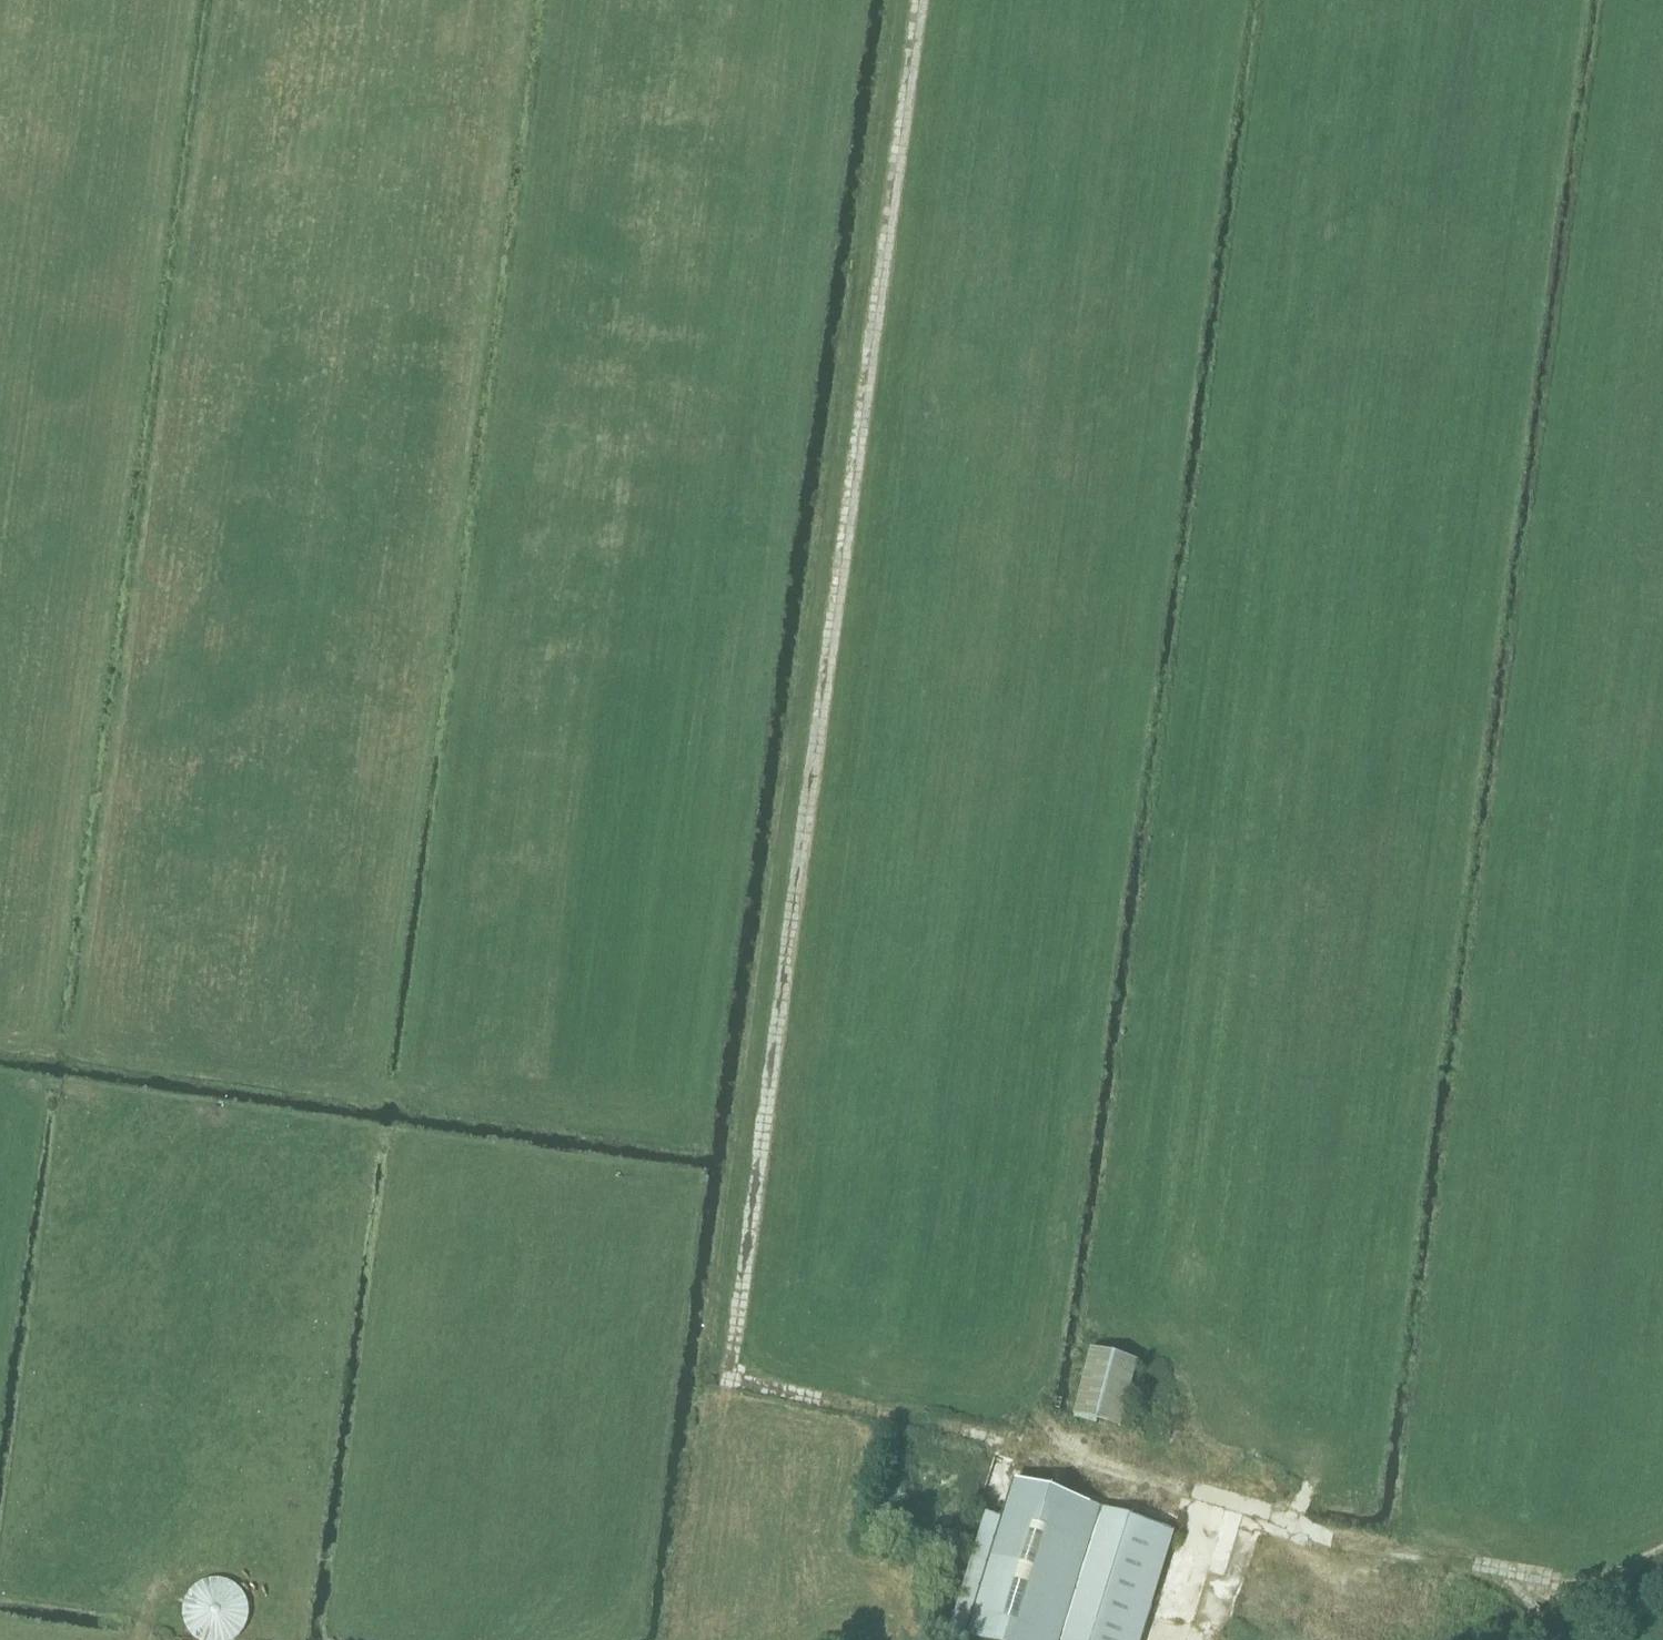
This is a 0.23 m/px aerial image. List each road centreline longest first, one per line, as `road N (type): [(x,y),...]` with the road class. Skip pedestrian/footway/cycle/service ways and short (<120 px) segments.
road 1 (track): [(1029,1454),(729,1381),(925,0)]
road 2 (track): [(1536,1576),(1587,1588),(1662,1552)]

